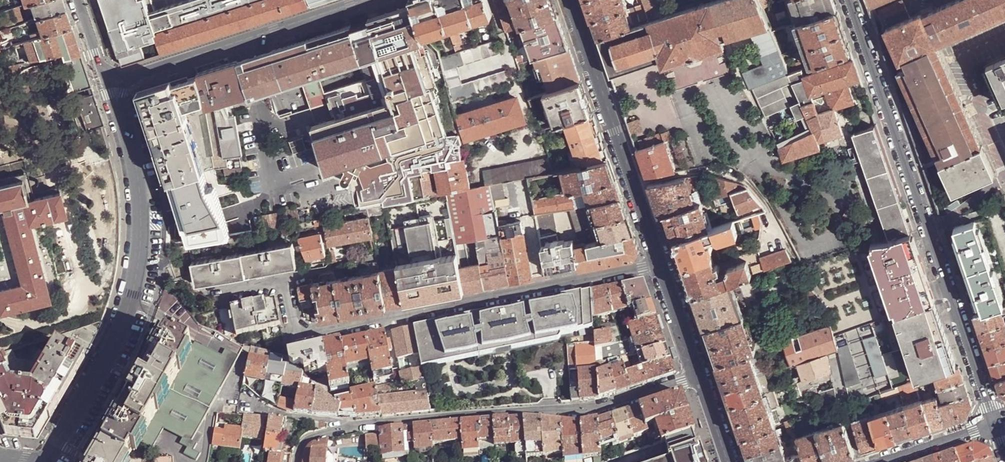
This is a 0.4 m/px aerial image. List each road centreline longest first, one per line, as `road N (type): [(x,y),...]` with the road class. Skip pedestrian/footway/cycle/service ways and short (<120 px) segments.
road 1 (residential): [(996,425),(849,0)]
road 2 (residential): [(286,280),(297,334),(661,266)]
road 3 (tertiary): [(46,461),(130,304),(140,196),(124,123)]
road 4 (residential): [(699,376),(602,407),(373,425)]
road 5 (tertiary): [(570,0),(661,266)]
road 6 (tertiary): [(128,78),(364,0)]
road 7 (residential): [(373,425),(254,406)]

